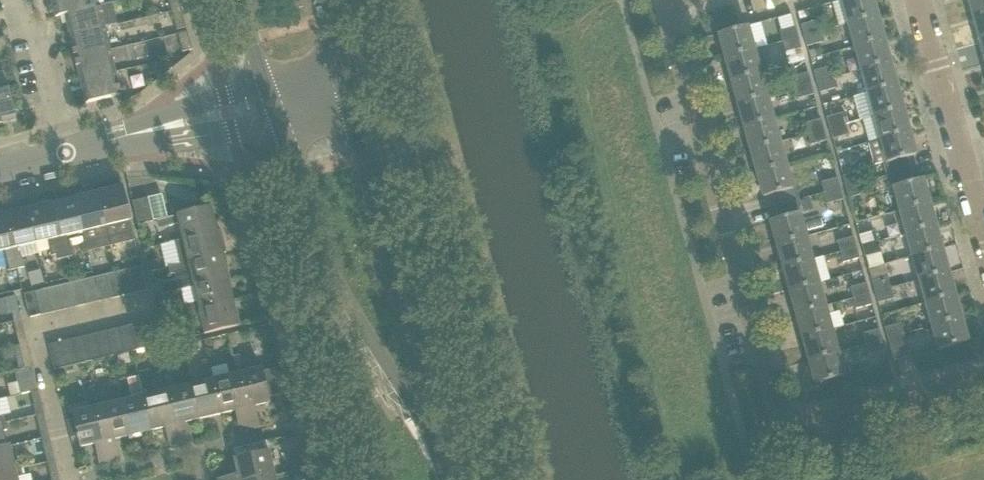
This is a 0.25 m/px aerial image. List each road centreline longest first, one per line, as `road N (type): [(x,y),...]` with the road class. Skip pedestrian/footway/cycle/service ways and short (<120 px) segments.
road 1 (residential): [(819,421),(790,428),(776,417),(672,18),(677,0)]
road 2 (secondary): [(467,479),(348,85)]
road 3 (secondary): [(277,119),(335,281),(462,479)]
road 4 (residential): [(983,237),(919,0)]
road 5 (residential): [(819,421),(983,375)]
road 6 (tertiary): [(114,139),(277,119)]
road 7 (tertiary): [(266,85),(114,139)]
road 8 (residential): [(28,0),(64,152)]

